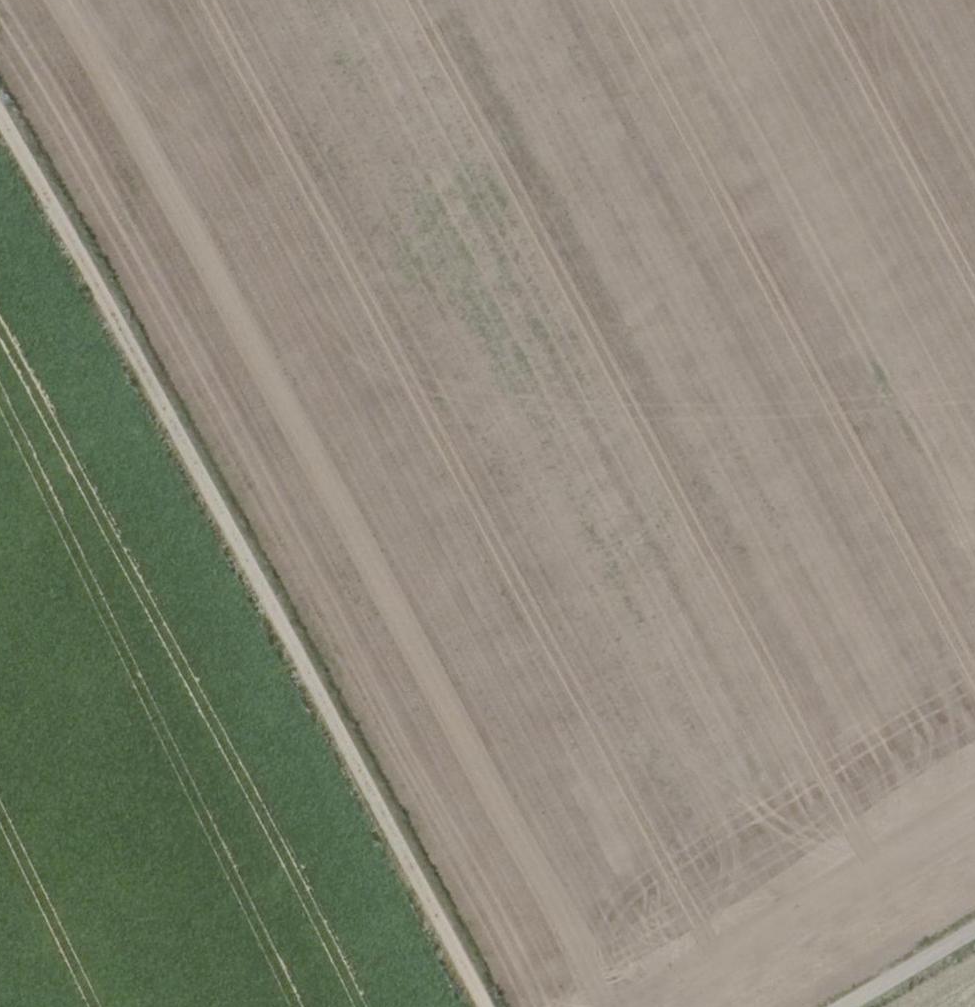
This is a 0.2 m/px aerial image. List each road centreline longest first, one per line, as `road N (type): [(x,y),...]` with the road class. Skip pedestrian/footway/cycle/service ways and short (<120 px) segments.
road 1 (track): [(0,140),(392,820),(481,1006)]
road 2 (track): [(854,1006),(974,937)]

